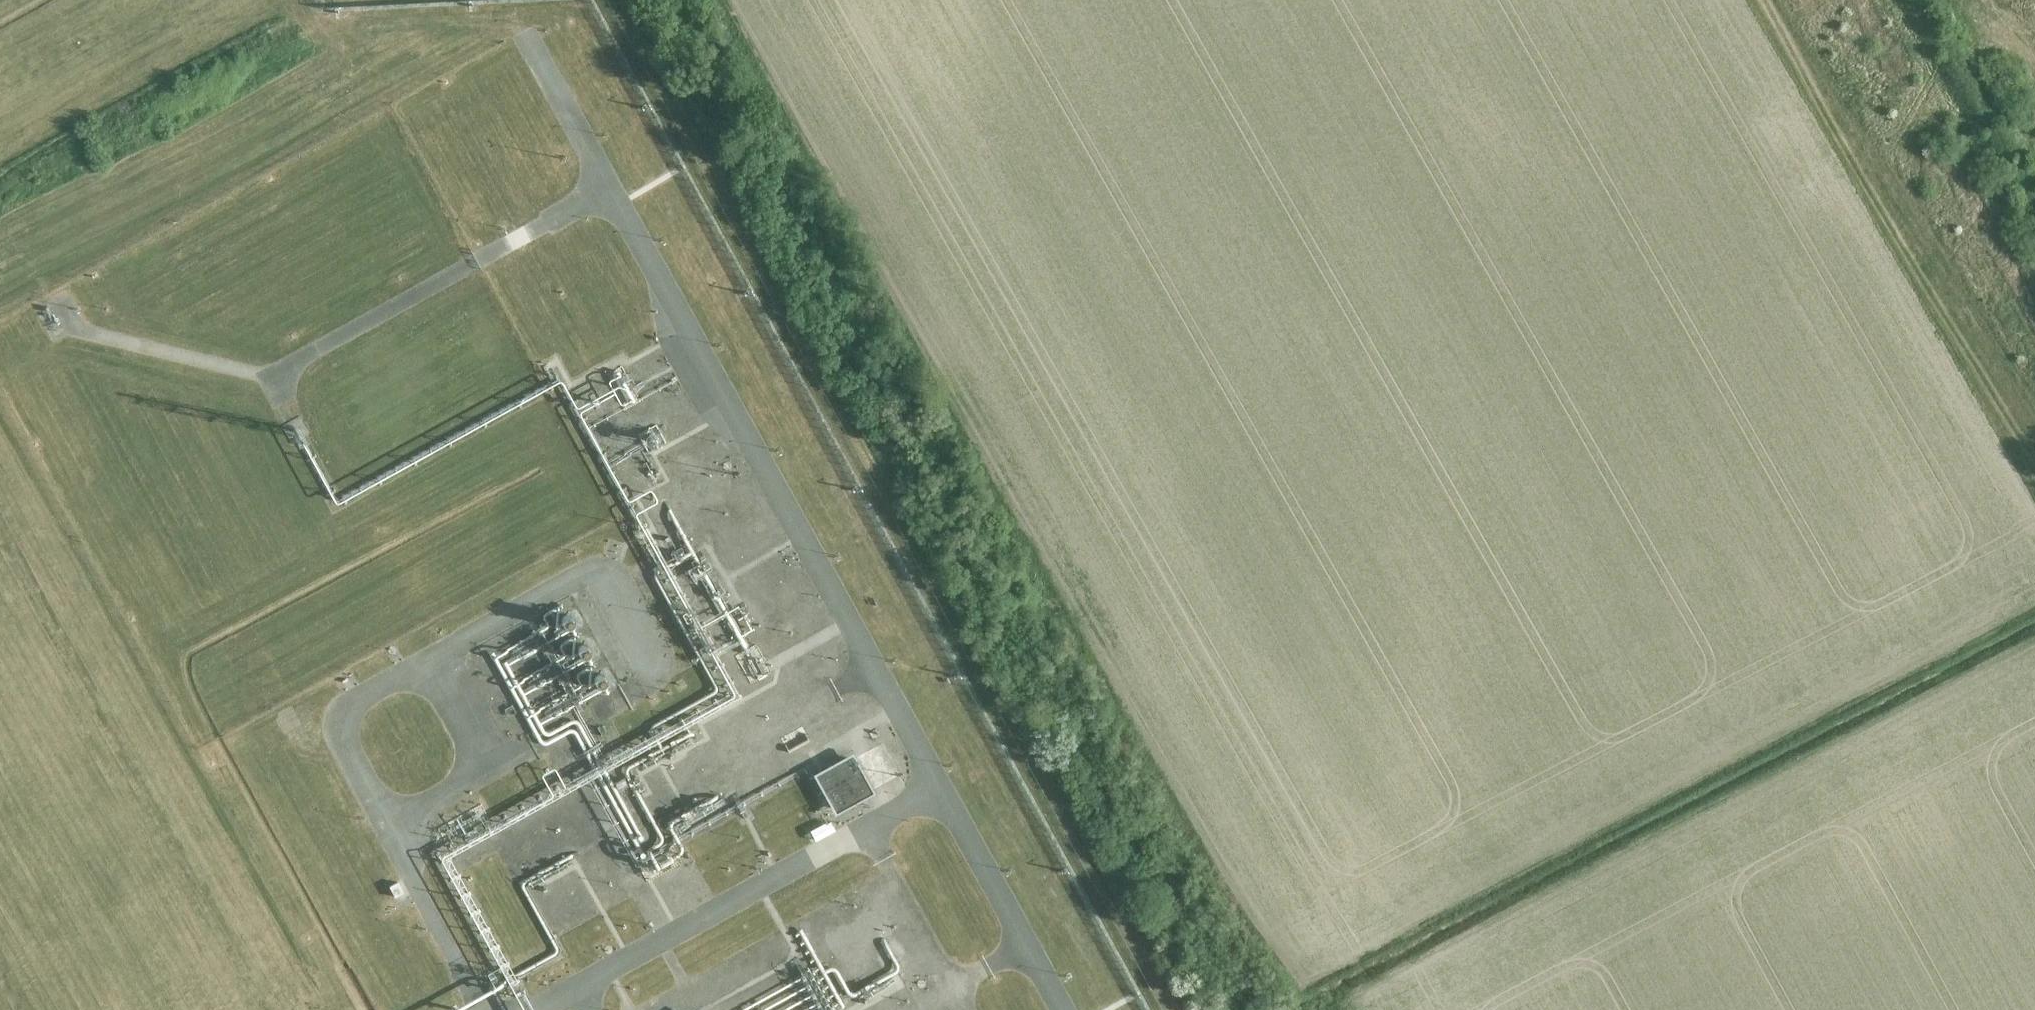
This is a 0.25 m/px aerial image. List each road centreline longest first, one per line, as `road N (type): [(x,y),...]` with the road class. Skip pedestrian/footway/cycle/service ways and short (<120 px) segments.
road 1 (track): [(2034,435),(1800,0)]

